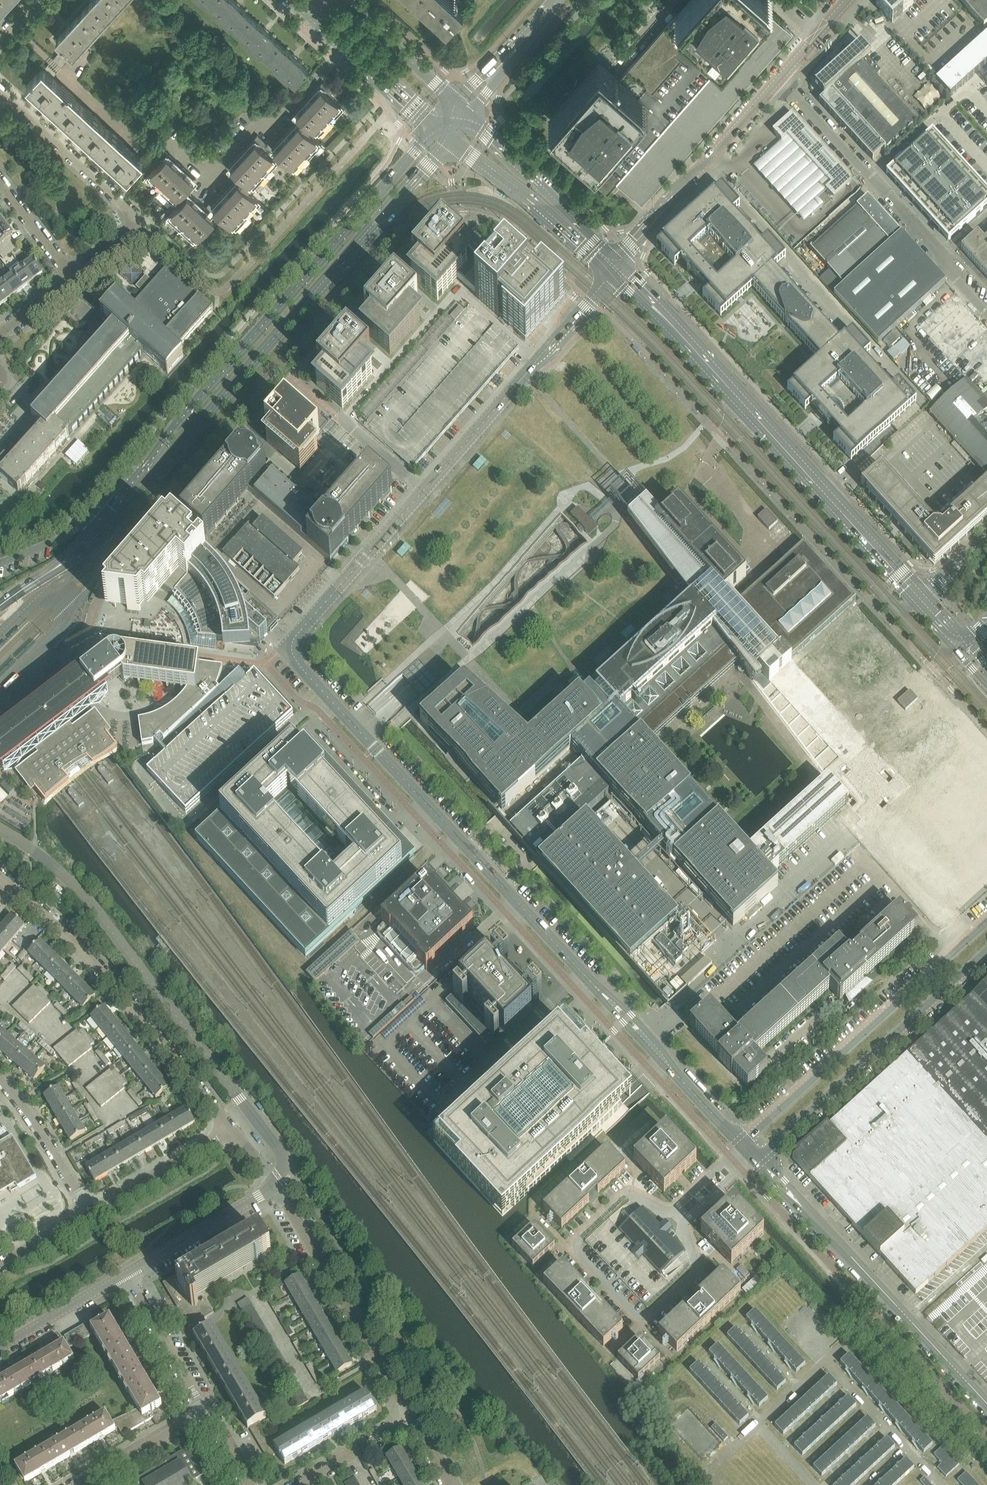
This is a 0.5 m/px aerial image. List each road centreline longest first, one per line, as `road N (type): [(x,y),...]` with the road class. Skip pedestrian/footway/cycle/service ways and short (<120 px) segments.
road 1 (unclassified): [(747,1146),(287,649),(612,275)]
road 2 (tertiary): [(52,571),(97,547),(121,522),(453,143)]
road 3 (tertiary): [(437,127),(52,571)]
road 4 (tertiary): [(923,603),(657,312)]
road 5 (tertiary): [(986,1403),(760,1161)]
road 6 (residential): [(232,1125),(116,986),(11,881)]
road 7 (tertiary): [(986,925),(747,1146)]
road 8 (unclassified): [(986,310),(781,79)]
road 9 (tertiary): [(760,1161),(986,955)]
road 10 (residential): [(73,279),(139,226),(0,89)]
road 11 (residential): [(412,1414),(273,1184)]
road 12 (unclassified): [(621,265),(781,79)]
road 13 (tertiary): [(621,265),(473,118)]
road 14 (tertiary): [(453,143),(612,275)]
road 15 (unclassified): [(124,1272),(273,1184)]
road 16 (tertiary): [(310,11),(437,127)]
road 17 (residential): [(90,1210),(232,1125)]
road 18 (residential): [(90,1210),(0,1078)]
road 19 (residential): [(205,1408),(124,1272)]
road 20 (residential): [(74,1484),(205,1408)]
road 21 (tertiary): [(457,103),(347,0)]
road 22 (unclassified): [(0,1345),(124,1272)]
road 23 (residential): [(295,1484),(412,1414)]

